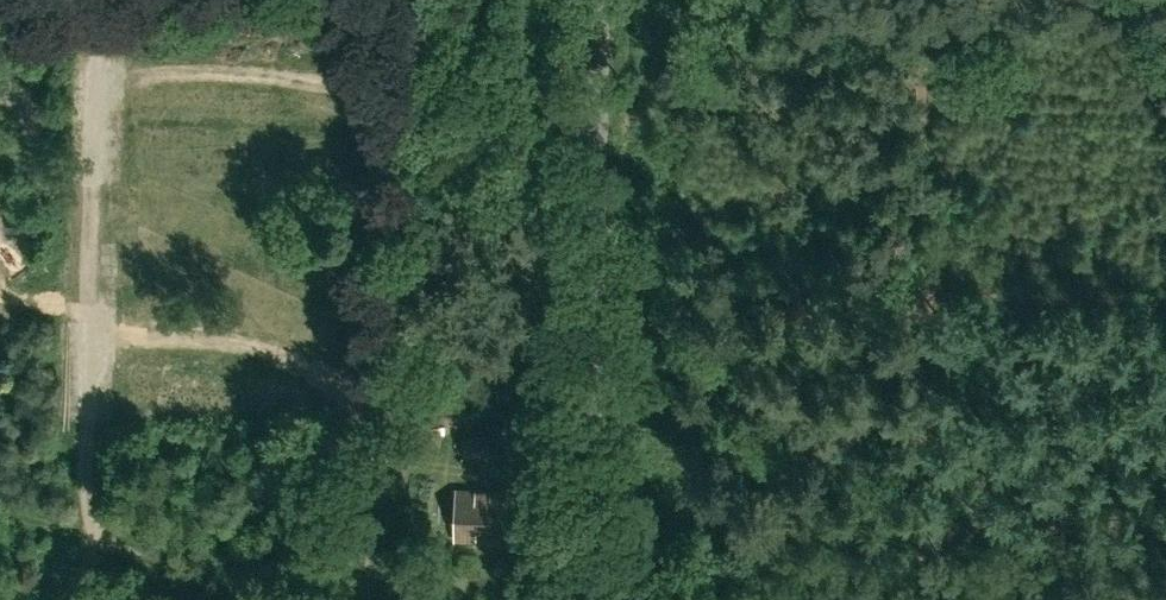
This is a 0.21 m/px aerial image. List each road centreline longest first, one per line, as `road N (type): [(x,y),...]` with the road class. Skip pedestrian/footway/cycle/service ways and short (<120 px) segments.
road 1 (track): [(929,599),(938,0)]
road 2 (tertiary): [(596,599),(601,0)]
road 3 (track): [(85,0),(77,523)]
road 4 (track): [(80,325),(325,366),(360,390),(369,593)]
road 5 (track): [(369,593),(506,599)]

